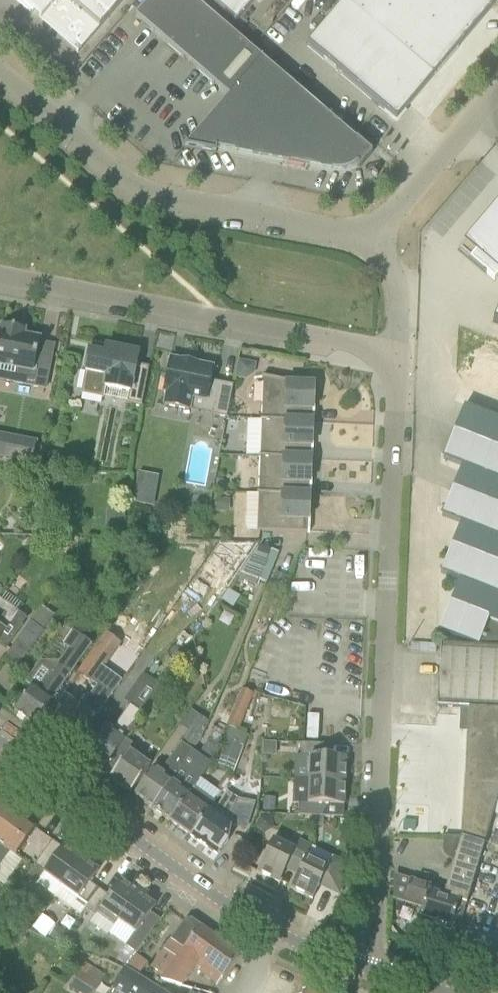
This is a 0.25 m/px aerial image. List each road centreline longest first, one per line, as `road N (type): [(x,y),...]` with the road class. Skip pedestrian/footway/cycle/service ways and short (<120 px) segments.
road 1 (unclassified): [(363,969),(376,924),(398,360)]
road 2 (unclassified): [(363,969),(273,934),(0,742)]
road 3 (unclassified): [(0,72),(153,201),(375,240)]
road 4 (unclassified): [(398,360),(0,283)]
road 5 (unclassified): [(375,240),(497,91)]
road 6 (unclassified): [(398,360),(401,290),(375,240)]

